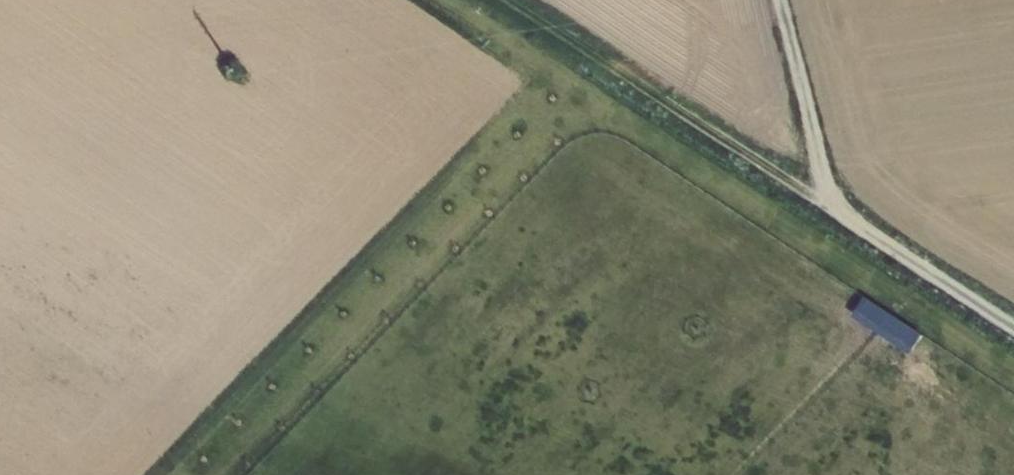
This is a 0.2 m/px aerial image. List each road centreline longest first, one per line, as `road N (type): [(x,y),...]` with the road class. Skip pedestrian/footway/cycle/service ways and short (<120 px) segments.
road 1 (track): [(511,0),(1013,326)]
road 2 (track): [(833,210),(780,0)]

